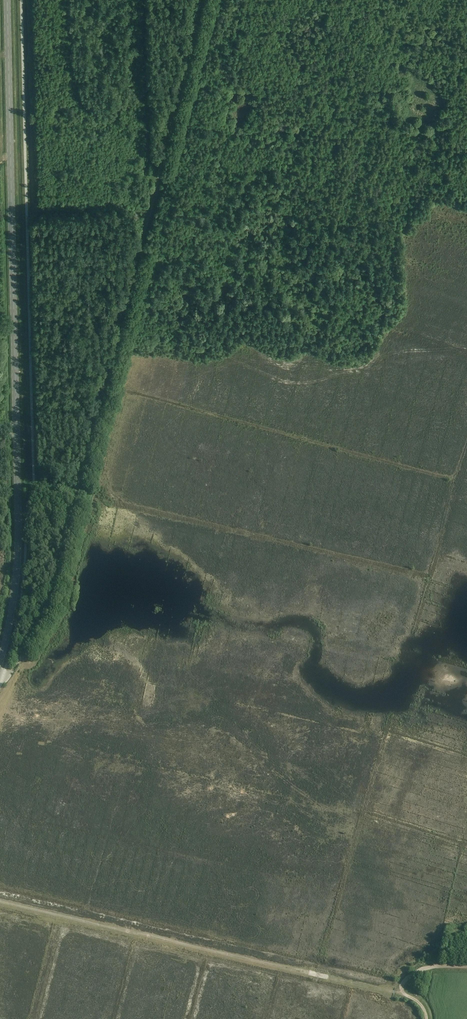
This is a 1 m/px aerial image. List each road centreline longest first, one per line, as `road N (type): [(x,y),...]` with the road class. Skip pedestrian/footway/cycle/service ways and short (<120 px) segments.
road 1 (track): [(2,678),(51,606),(202,0)]
road 2 (primary): [(0,657),(17,571),(8,0)]
road 3 (track): [(0,901),(403,994)]

